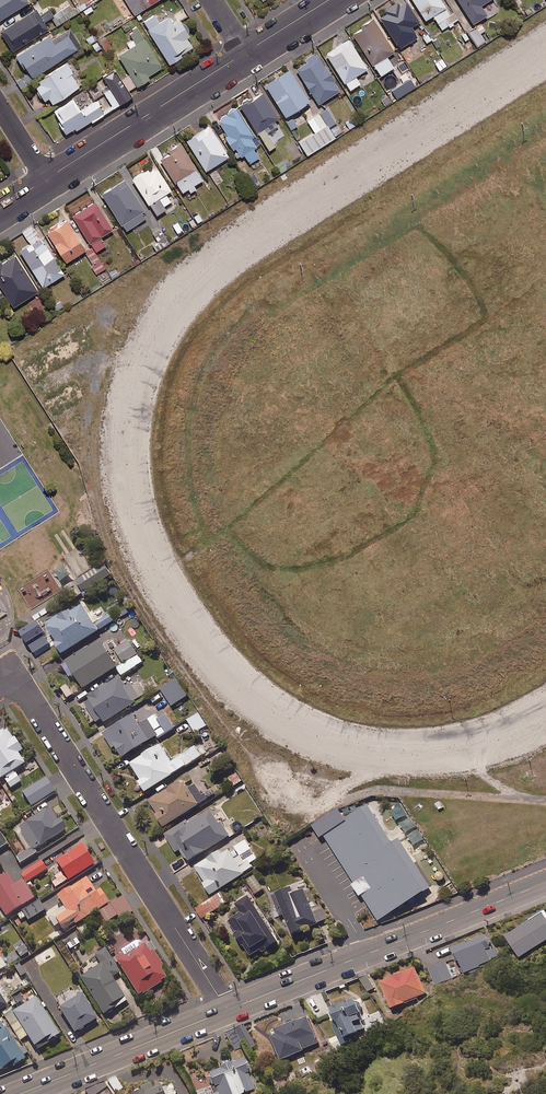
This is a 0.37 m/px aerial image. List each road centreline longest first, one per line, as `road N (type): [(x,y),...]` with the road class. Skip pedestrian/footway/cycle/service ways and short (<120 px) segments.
road 1 (residential): [(0,677),(12,670),(227,1011)]
road 2 (tertiary): [(545,882),(227,1011)]
road 3 (tertiary): [(46,179),(246,52)]
road 4 (tertiary): [(227,1011),(20,1093)]

